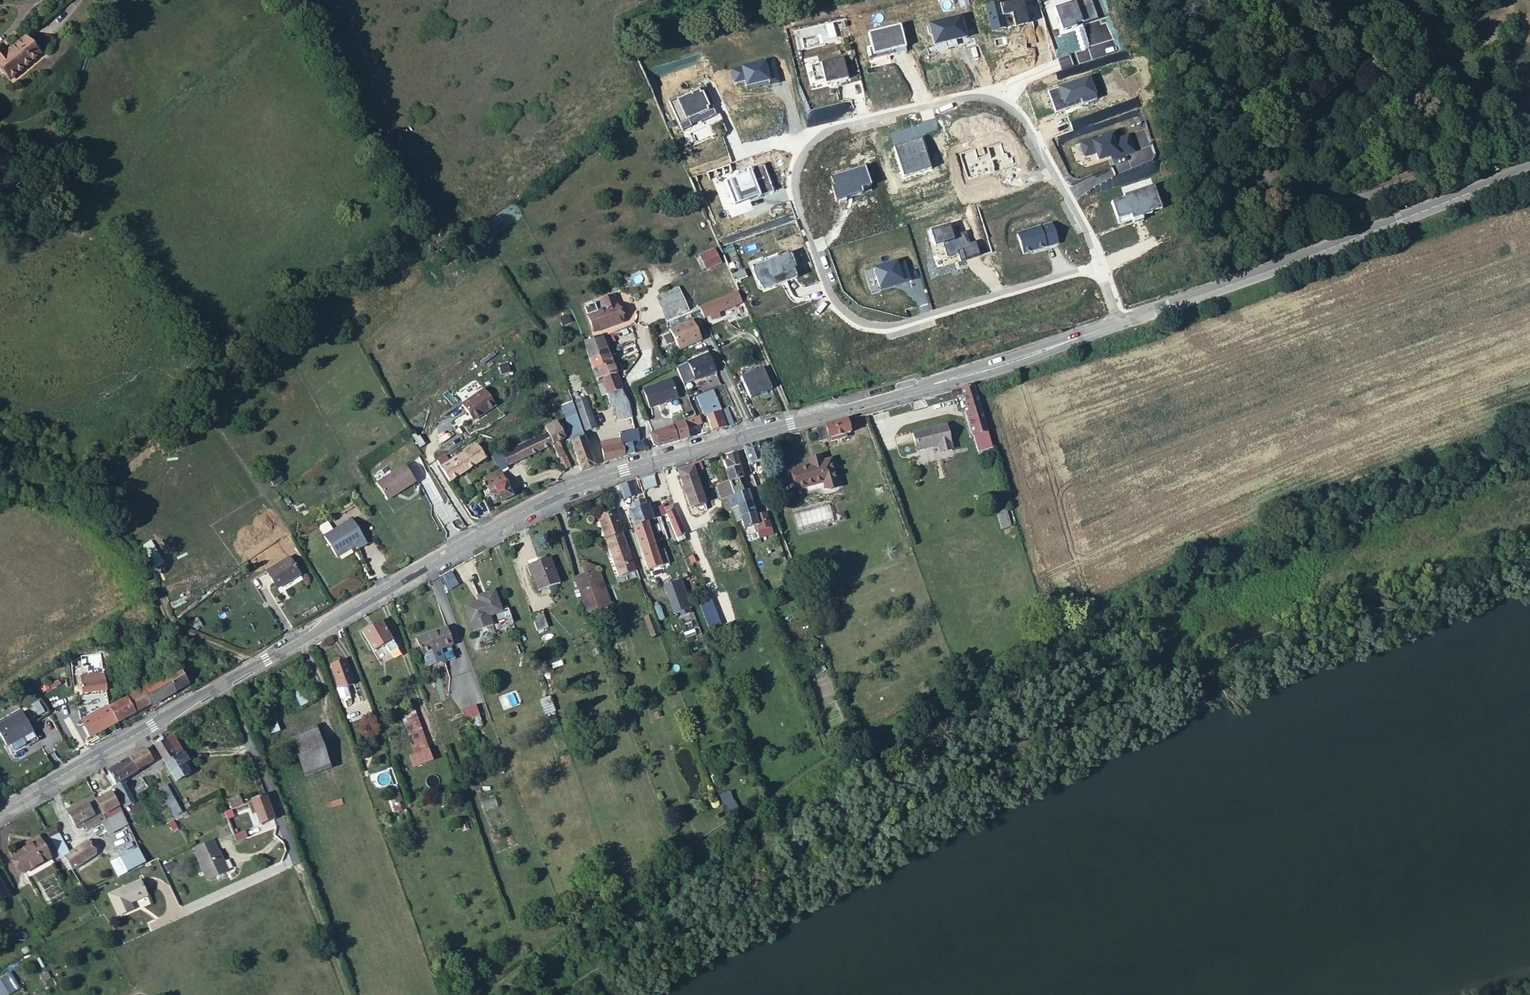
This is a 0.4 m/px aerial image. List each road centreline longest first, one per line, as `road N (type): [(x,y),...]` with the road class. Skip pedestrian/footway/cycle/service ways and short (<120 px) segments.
road 1 (secondary): [(1529,169),(1010,362),(577,486),(222,682)]
road 2 (track): [(483,994),(831,755),(1077,615),(1318,509),(1529,431)]
road 3 (track): [(1529,549),(1144,686),(1000,754),(563,994)]
road 4 (secondary): [(222,682),(0,811)]
road 5 (residential): [(222,682),(296,861)]
road 6 (track): [(146,567),(175,628),(255,663)]

